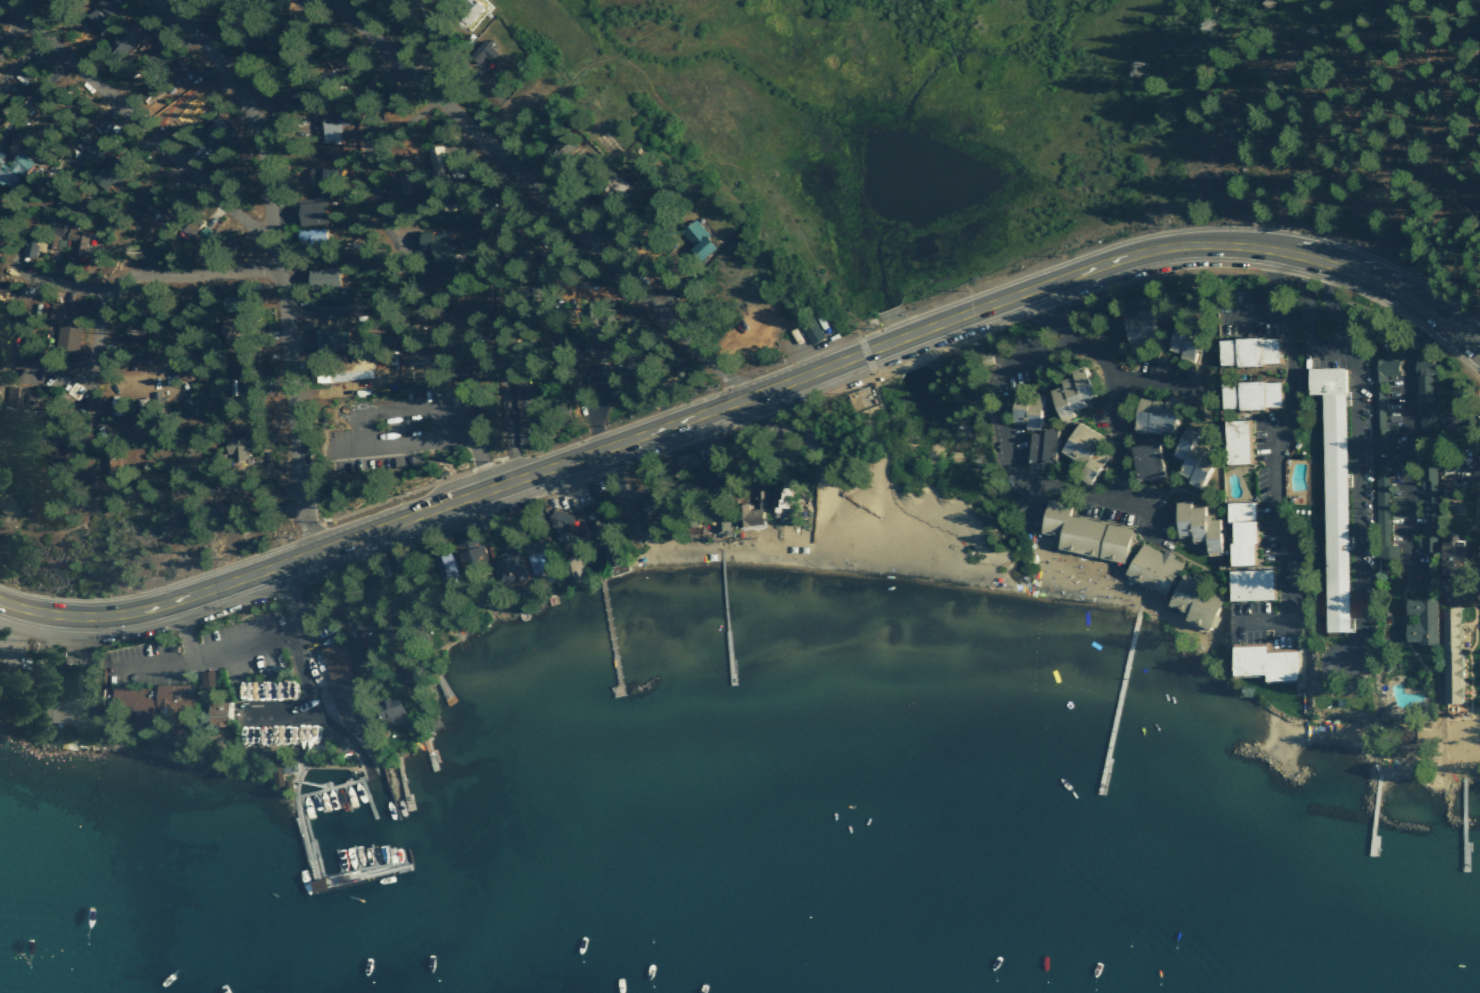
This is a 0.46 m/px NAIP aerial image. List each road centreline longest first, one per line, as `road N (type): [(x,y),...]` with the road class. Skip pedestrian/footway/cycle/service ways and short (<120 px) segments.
road 1 (primary): [(0,607),(68,621),(181,602),(682,428),(1123,262),(1235,247),(1303,255),(1365,276)]
road 2 (residential): [(305,561),(257,133),(229,81),(157,0)]
road 3 (residential): [(330,0),(749,402)]
road 4 (residential): [(273,238),(180,170),(4,0)]
road 5 (residential): [(1121,489),(1094,495),(1027,483),(1010,464),(997,393),(1006,365),(1082,345),(1116,383)]
road 6 (residential): [(274,268),(130,276),(96,287),(76,376)]
road 7 (primary): [(1365,276),(1479,351)]
road 8 (residential): [(1031,294),(1040,341),(1054,349),(1065,337),(1051,286)]

